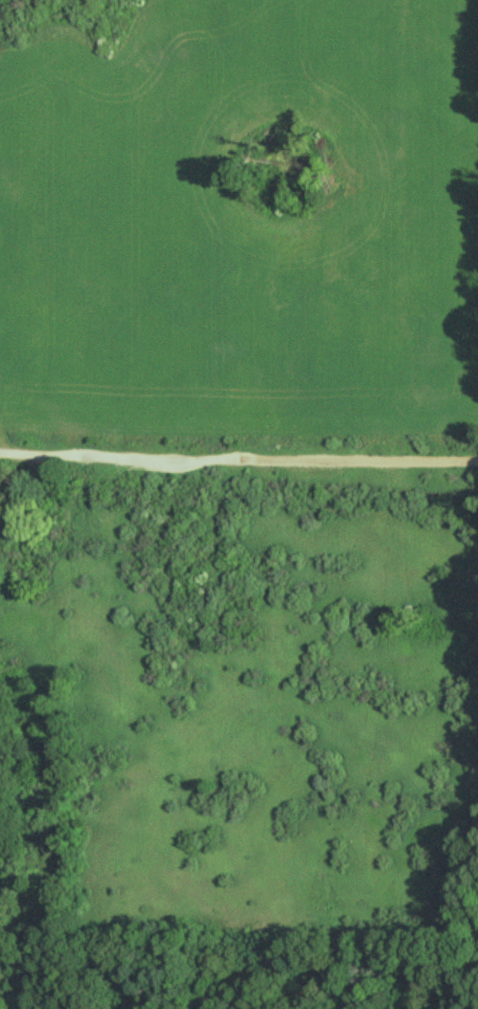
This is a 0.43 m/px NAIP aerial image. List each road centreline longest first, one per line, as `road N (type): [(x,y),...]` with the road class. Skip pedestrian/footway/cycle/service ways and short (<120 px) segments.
road 1 (residential): [(477,451),(0,451)]

